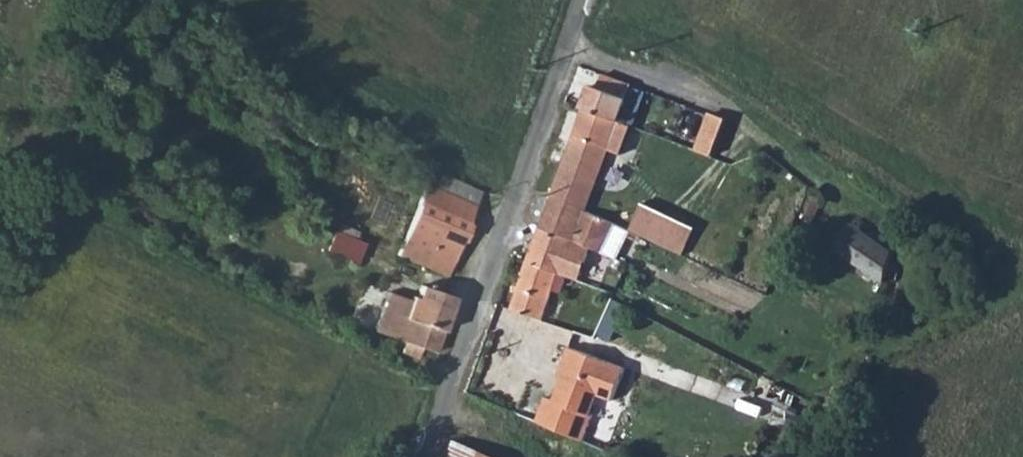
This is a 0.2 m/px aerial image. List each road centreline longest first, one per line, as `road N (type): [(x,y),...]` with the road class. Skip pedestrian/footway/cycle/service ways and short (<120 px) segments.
road 1 (unclassified): [(584,0),(424,456)]

